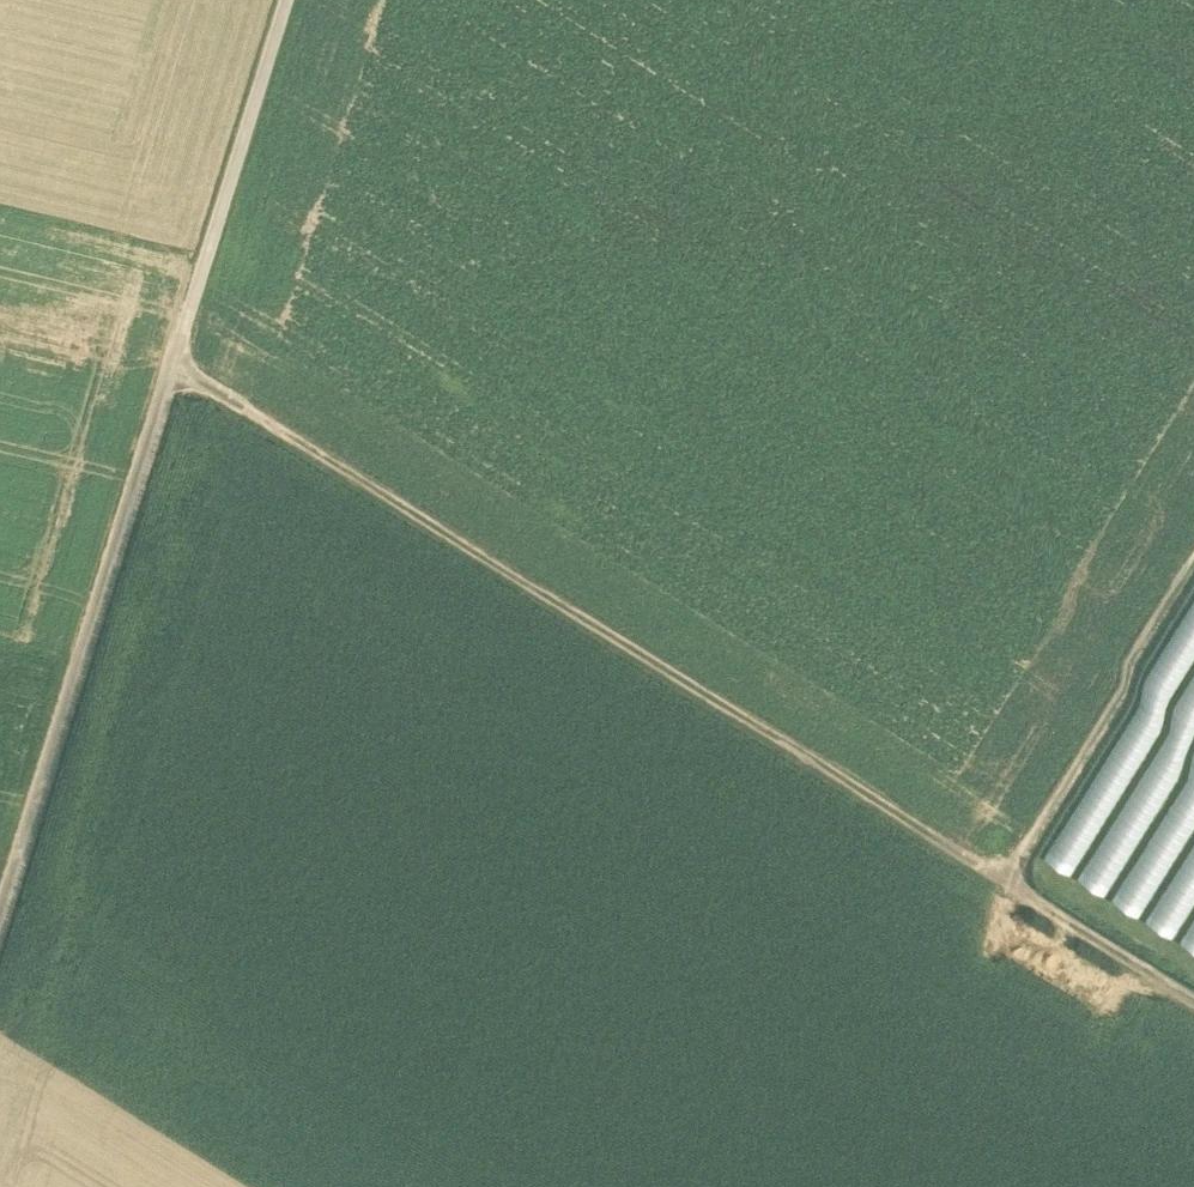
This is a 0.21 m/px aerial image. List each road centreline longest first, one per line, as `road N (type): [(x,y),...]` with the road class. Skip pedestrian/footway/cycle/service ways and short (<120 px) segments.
road 1 (track): [(174,373),(1193,1001)]
road 2 (track): [(0,935),(289,0)]
road 3 (track): [(1006,885),(1193,586)]

